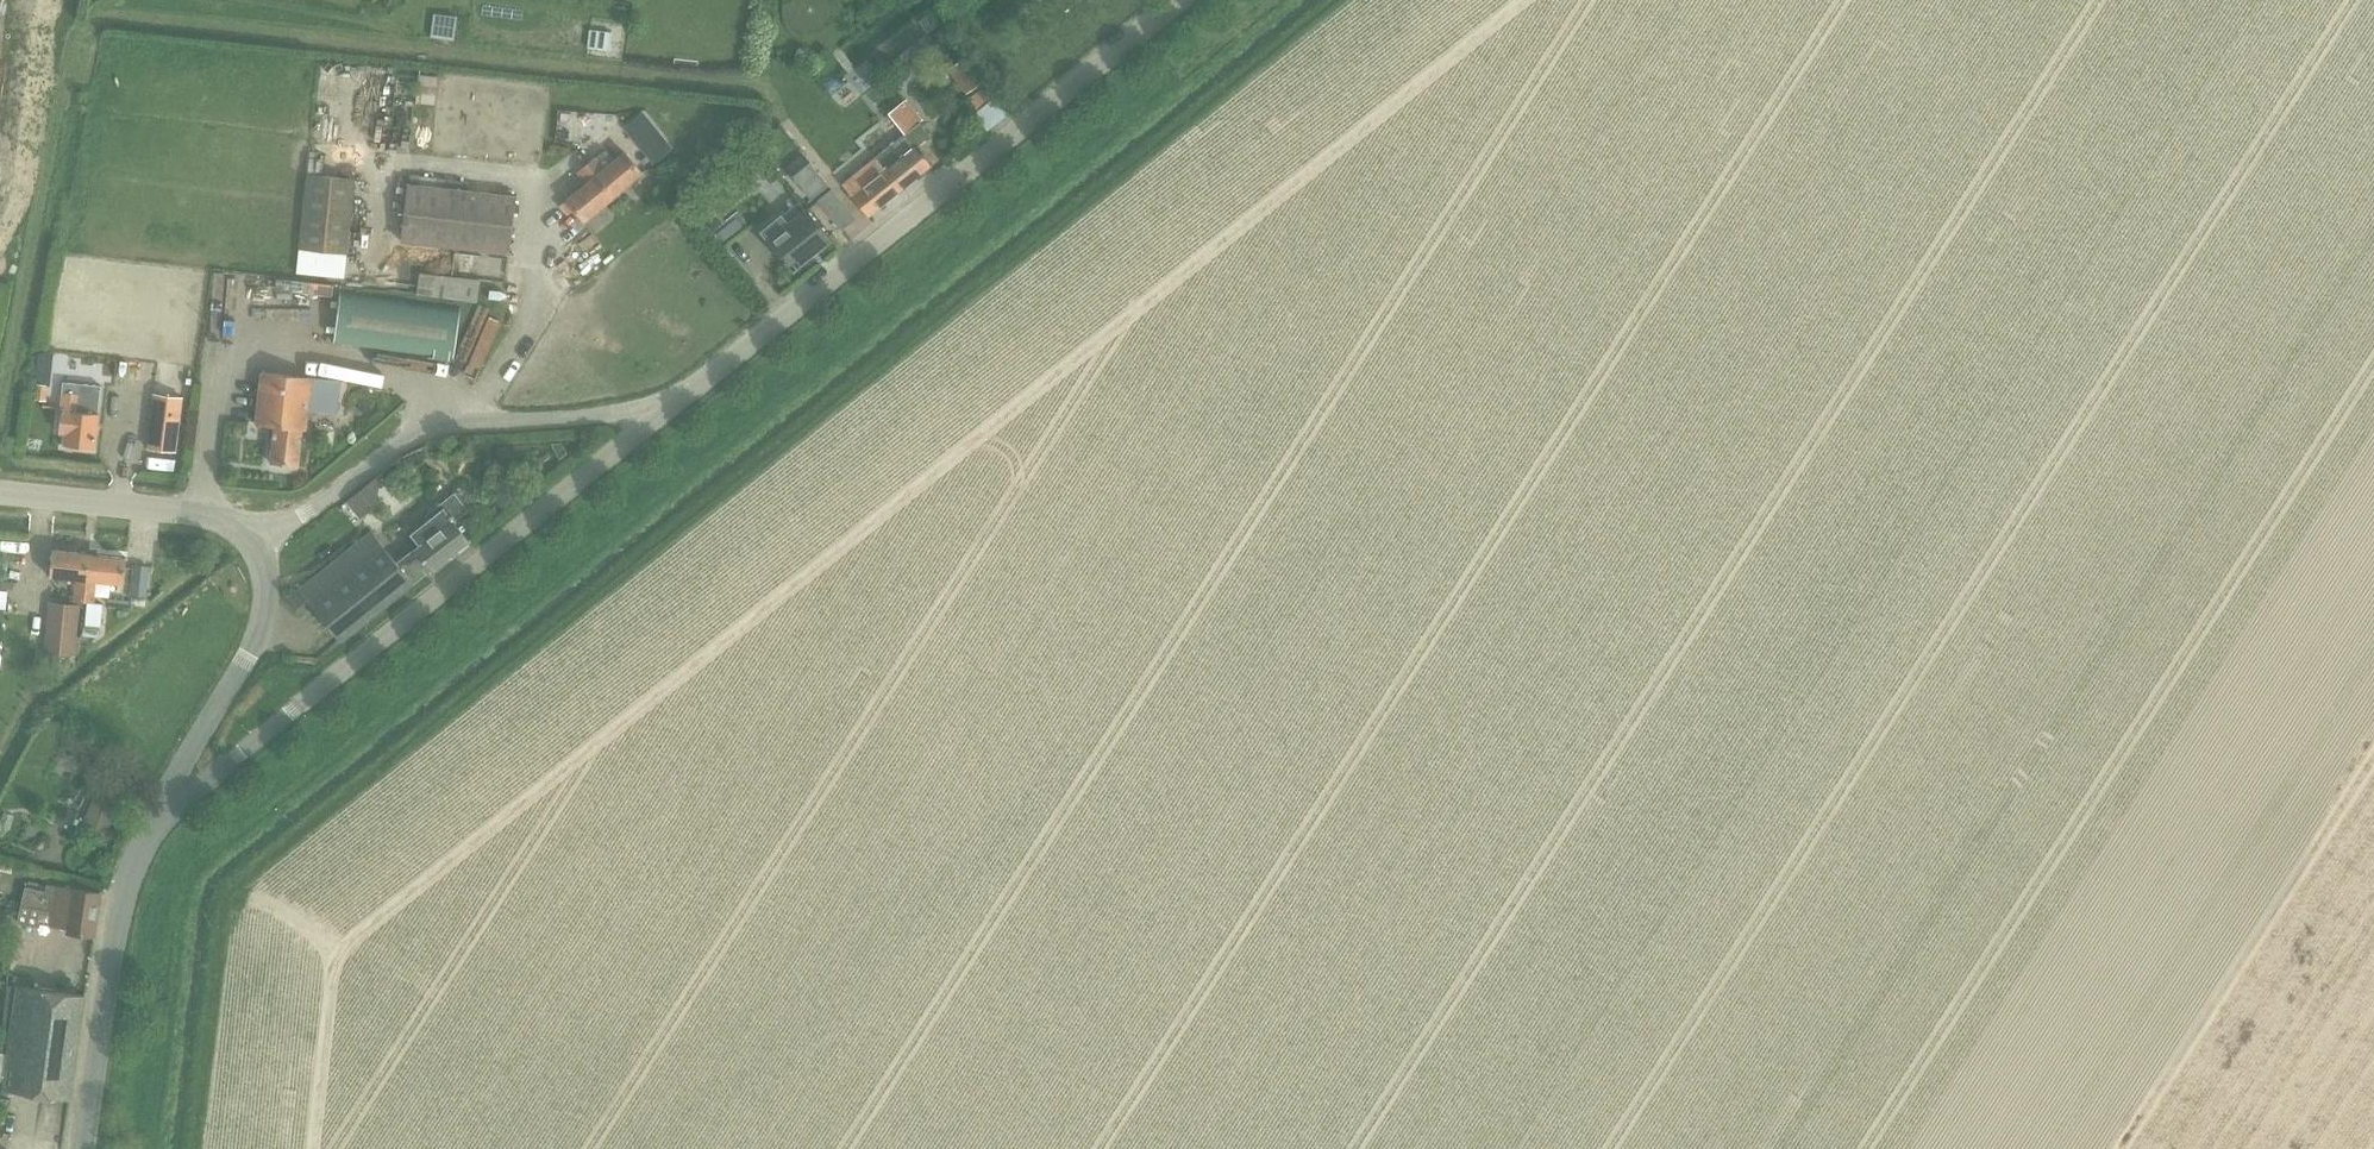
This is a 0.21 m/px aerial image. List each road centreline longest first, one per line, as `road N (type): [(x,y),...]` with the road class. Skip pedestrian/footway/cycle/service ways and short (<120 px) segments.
road 1 (unclassified): [(656,418),(1182,0)]
road 2 (unclassified): [(170,810),(656,418)]
road 3 (unclassified): [(656,418),(421,436),(266,539)]
road 4 (tertiary): [(83,1148),(111,947),(135,875),(170,810)]
road 5 (tertiary): [(170,810),(267,630),(273,582),(266,539)]
road 6 (tertiary): [(266,539),(182,512),(0,493)]

